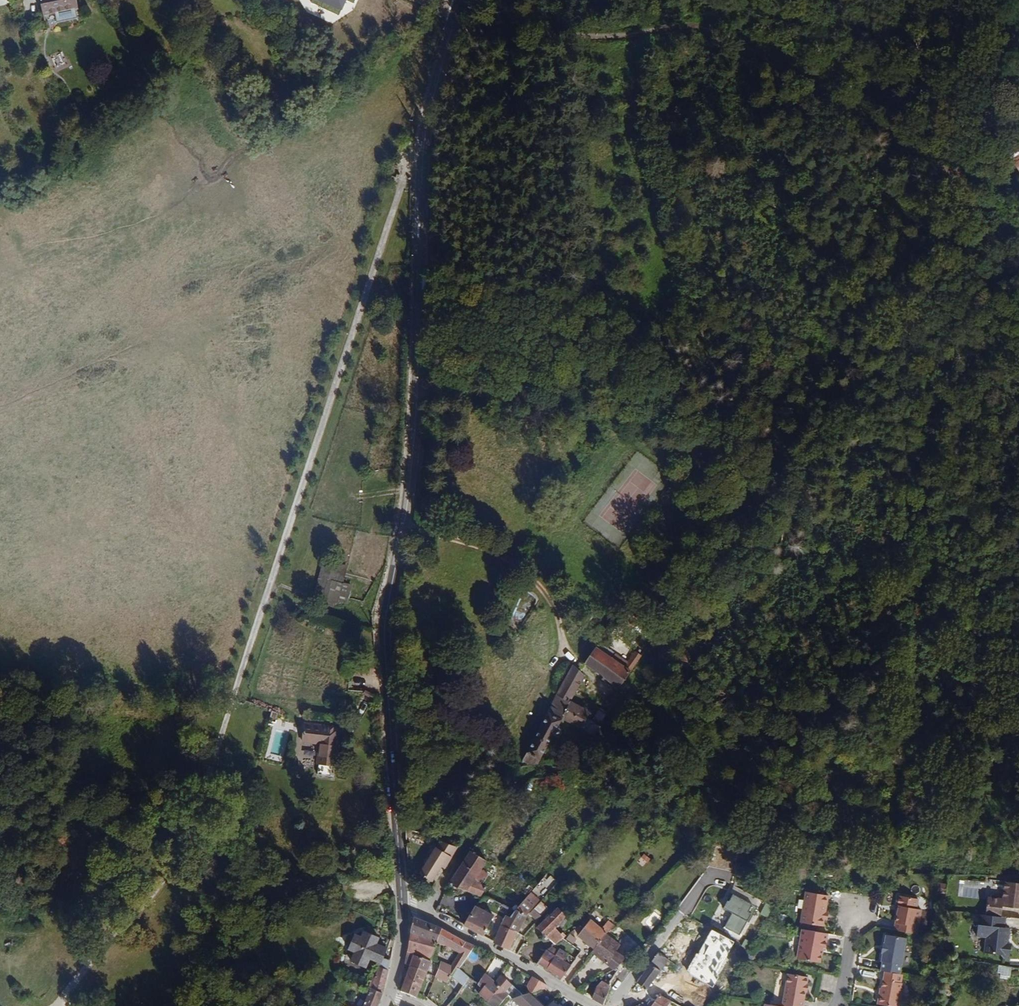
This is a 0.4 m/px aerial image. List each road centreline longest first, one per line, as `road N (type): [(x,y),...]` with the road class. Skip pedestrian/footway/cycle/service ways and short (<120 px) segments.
road 1 (residential): [(402,910),(383,647),(410,464),(424,138),(460,8)]
road 2 (track): [(581,767),(668,632),(917,316),(947,268),(961,187)]
road 3 (track): [(424,138),(222,734)]
road 4 (track): [(961,187),(819,87),(714,28),(589,35),(454,29)]
road 5 (residential): [(416,907),(429,905),(510,785),(542,769),(581,767)]
road 6 (residential): [(416,907),(593,1005)]
road 7 (track): [(961,187),(978,154),(1003,52),(1018,32)]

